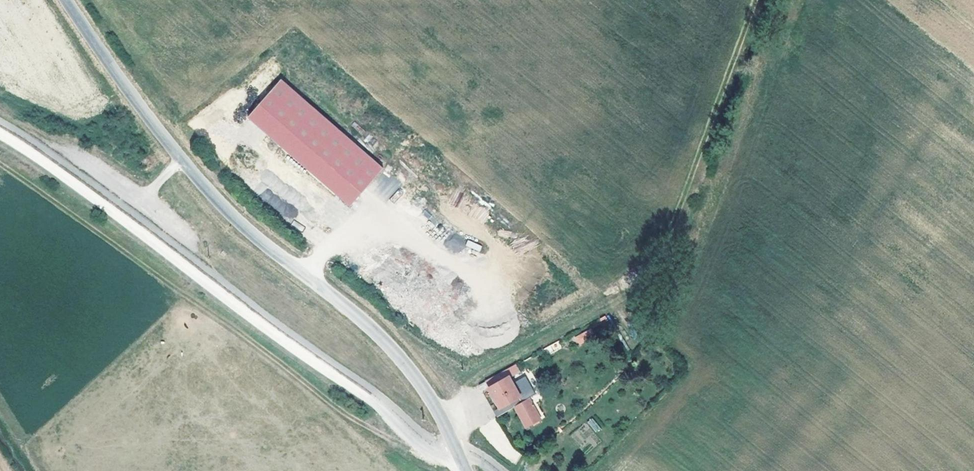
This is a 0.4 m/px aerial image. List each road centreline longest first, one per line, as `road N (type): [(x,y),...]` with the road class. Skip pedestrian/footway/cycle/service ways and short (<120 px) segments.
road 1 (tertiary): [(66,0),(202,184),(408,368),(465,470)]

